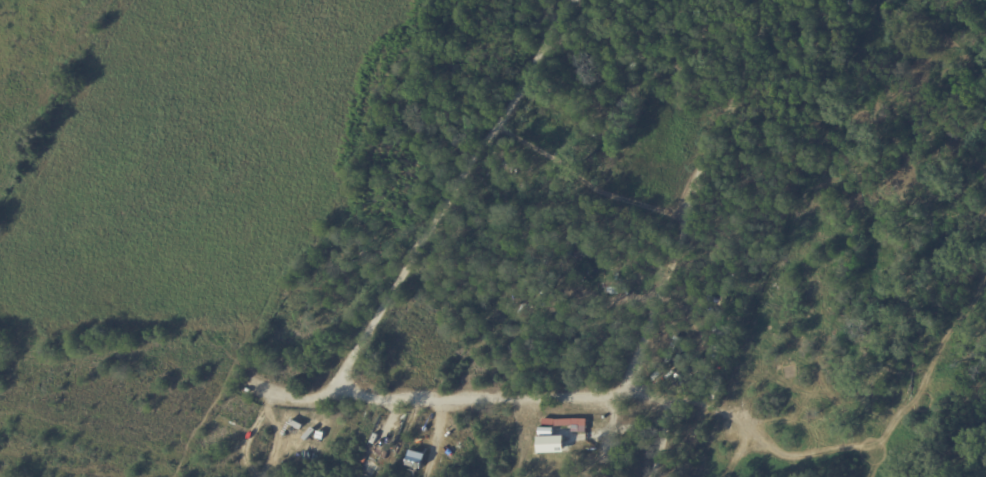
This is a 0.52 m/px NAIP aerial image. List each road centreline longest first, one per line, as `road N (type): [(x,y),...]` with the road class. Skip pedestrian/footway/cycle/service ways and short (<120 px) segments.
road 1 (residential): [(242,376),(330,403),(718,399)]
road 2 (residential): [(571,0),(330,403)]
road 3 (residential): [(762,0),(626,399)]

